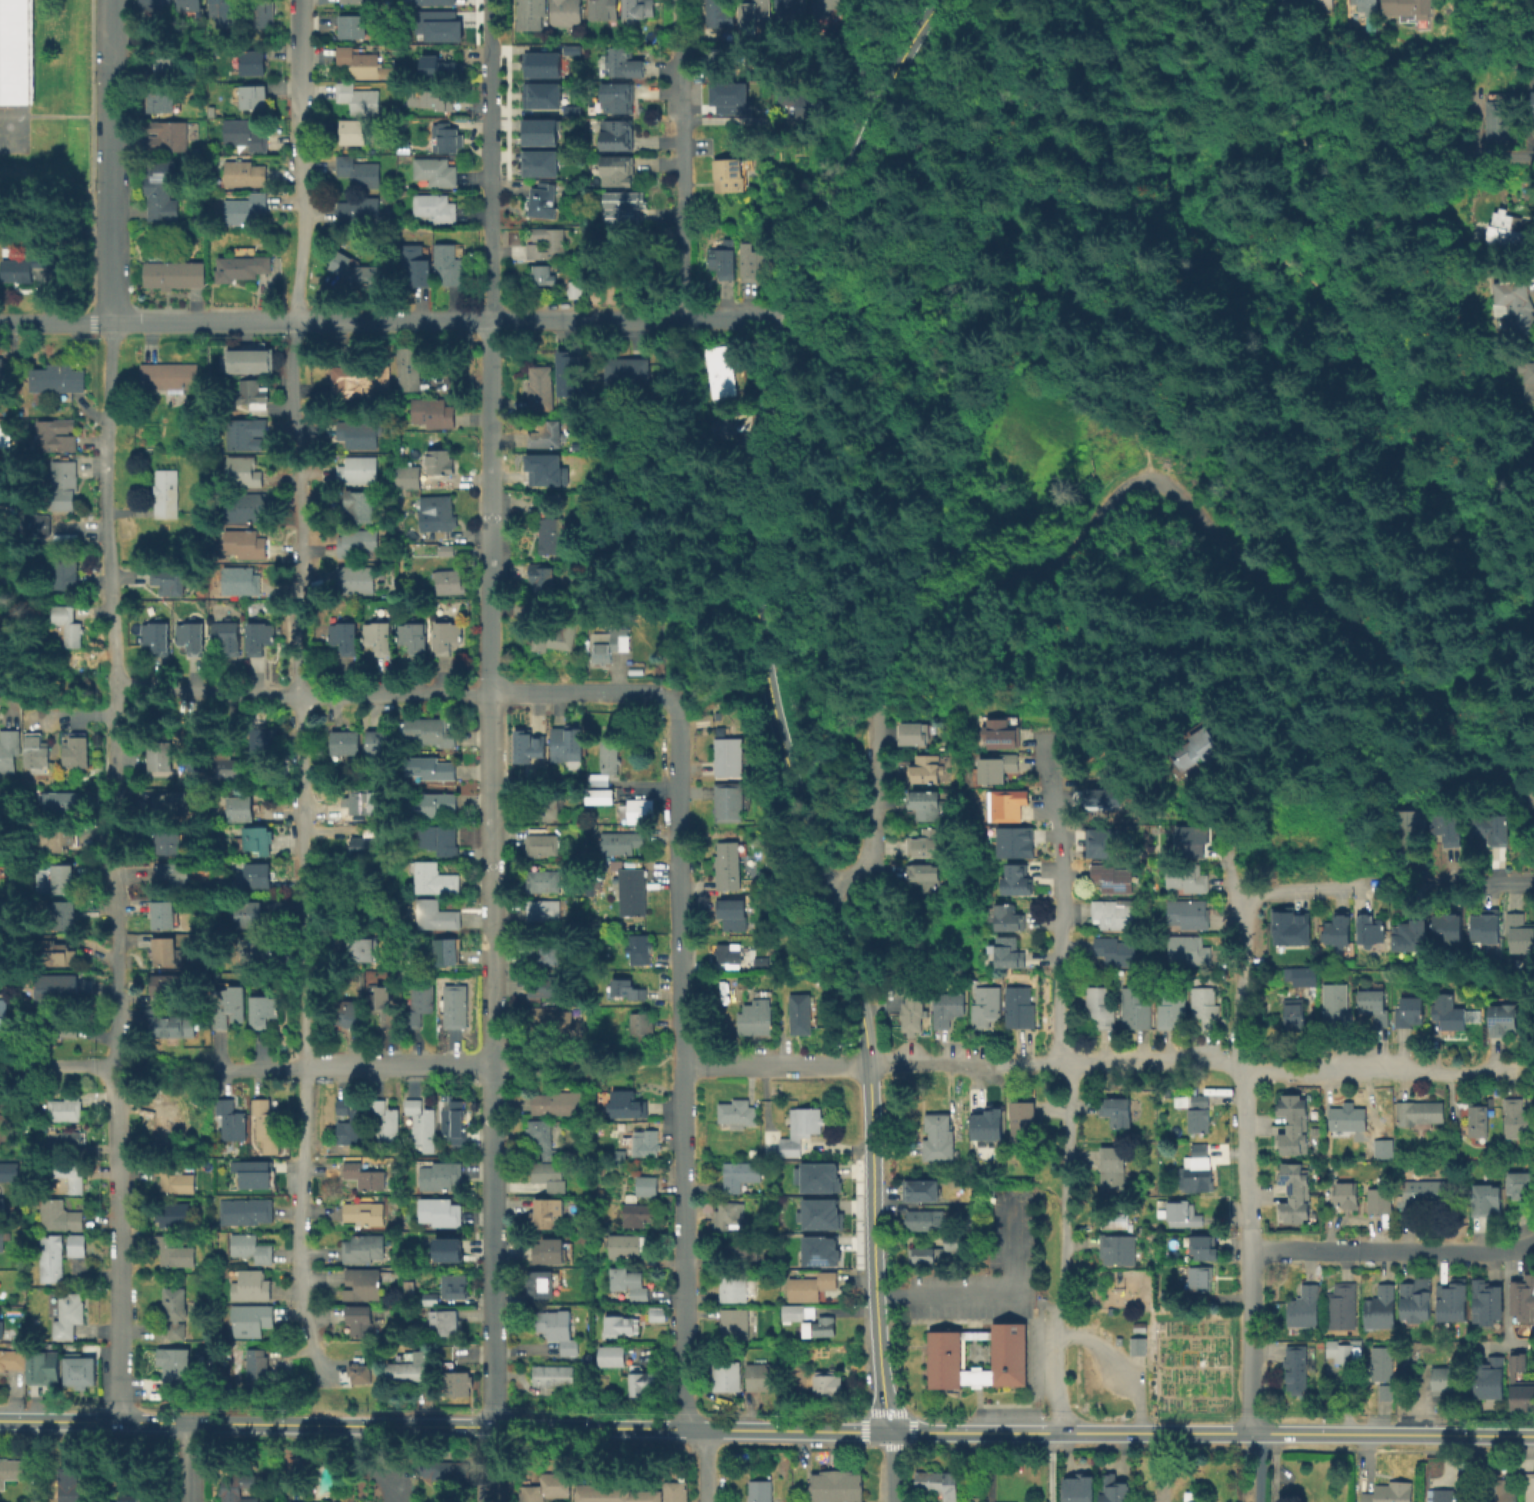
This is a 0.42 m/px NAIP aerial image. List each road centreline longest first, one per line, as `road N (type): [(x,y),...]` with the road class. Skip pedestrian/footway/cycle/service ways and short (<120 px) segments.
road 1 (residential): [(299,0),(303,228),(293,401),(301,549),(301,1264),(306,1337),(318,1366)]
road 2 (tertiary): [(937,0),(881,94),(787,323),(757,464),(751,571),(760,651),(825,891)]
road 3 (tertiary): [(888,1430),(0,1421)]
road 4 (residential): [(0,323),(787,323)]
road 5 (residential): [(492,693),(493,1426)]
road 6 (residential): [(671,698),(678,724),(684,1406),(692,1428)]
road 7 (tertiary): [(1533,1437),(888,1430)]
road 8 (residential): [(1508,1071),(1443,1075),(1215,1059),(867,1065)]
road 9 (residential): [(117,880),(120,1422)]
road 10 (residential): [(114,322),(107,507),(115,838)]
road 11 (residential): [(1233,846),(1247,1251)]
road 12 (residential): [(114,681),(276,697),(492,693)]
road 13 (residential): [(488,321),(492,693)]
road 14 (residential): [(1050,740),(1066,861),(1059,957),(1065,1062)]
road 15 (residential): [(111,0),(114,322)]
road 16 (residential): [(1533,1243),(1506,1253),(1247,1251)]
road 17 (residential): [(492,1065),(215,1069)]
road 18 (residential): [(682,46),(685,319)]
road 19 (residential): [(1065,1062),(1071,1091),(1055,1312)]
road 20 (residential): [(885,688),(865,866),(825,891)]
road 21 (residential): [(867,1065),(682,1066)]
road 22 (residential): [(1247,1251),(1252,1433)]
road 23 (residential): [(492,693),(620,690),(671,698)]
road 24 (tertiary): [(825,891),(858,997),(867,1065)]
road 25 (residential): [(1533,812),(1421,688)]
road 26 (tertiary): [(872,1270),(888,1430)]
road 27 (residential): [(489,178),(488,321)]
road 28 (residential): [(489,40),(489,178)]
road 29 (residential): [(1239,906),(1295,890),(1370,887)]
road 30 (residential): [(1055,1312),(1057,1432)]
road 31 (tertiary): [(870,1150),(872,1270)]

